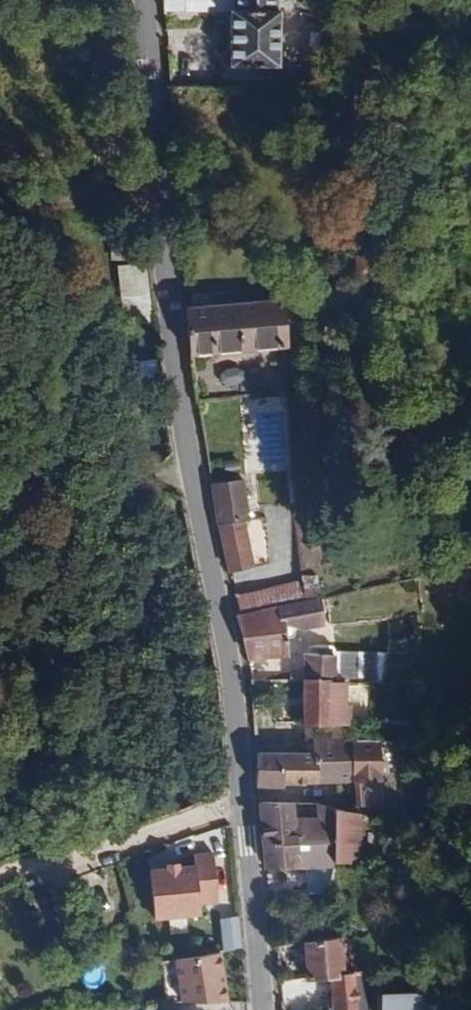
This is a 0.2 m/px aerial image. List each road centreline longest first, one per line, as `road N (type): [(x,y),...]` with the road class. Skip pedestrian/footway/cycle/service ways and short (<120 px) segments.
road 1 (tertiary): [(145,0),(183,402),(230,655),(245,796)]
road 2 (residential): [(245,796),(80,856),(0,871)]
road 3 (tertiary): [(245,796),(265,1009)]

